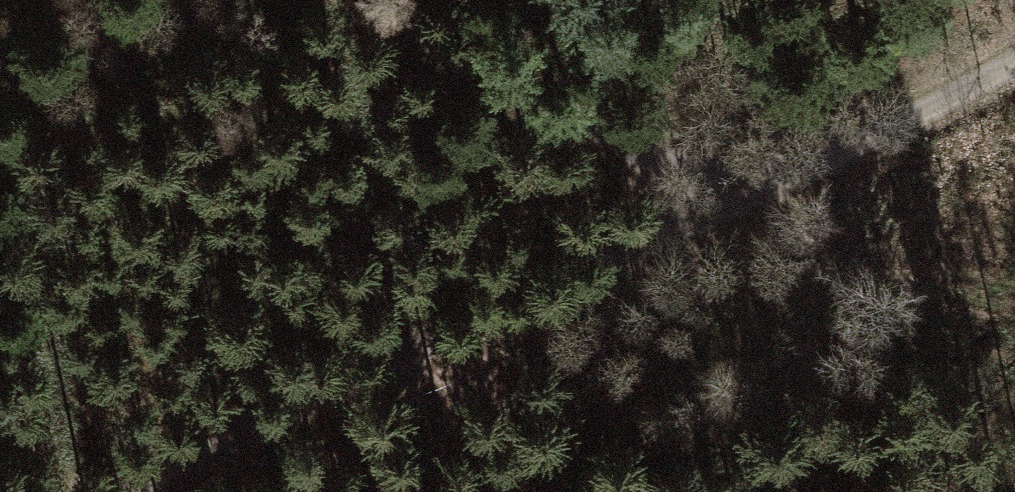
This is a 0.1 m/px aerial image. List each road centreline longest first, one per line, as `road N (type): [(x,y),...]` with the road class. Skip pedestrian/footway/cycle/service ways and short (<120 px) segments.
road 1 (track): [(1014,43),(757,194),(137,491)]
road 2 (track): [(373,0),(757,194)]

